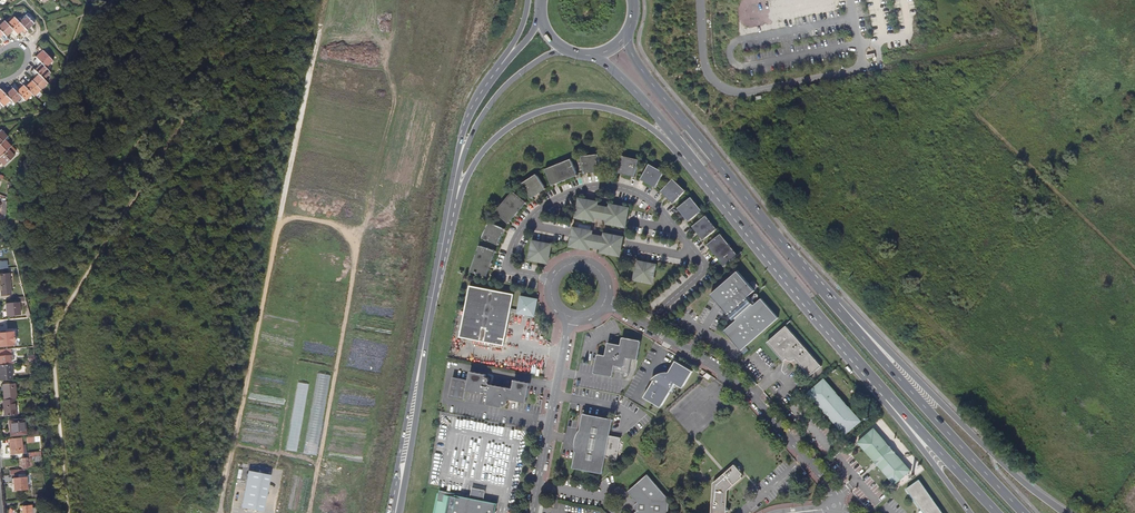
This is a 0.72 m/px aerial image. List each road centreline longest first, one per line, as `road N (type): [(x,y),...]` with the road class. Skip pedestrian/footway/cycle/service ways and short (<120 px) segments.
road 1 (residential): [(645,326),(709,268),(647,198),(610,186),(542,208),(507,267),(553,280)]
road 2 (primary): [(836,306),(635,62),(626,34)]
road 3 (primary): [(1066,512),(992,458),(856,316),(836,306)]
road 4 (primary): [(1022,512),(836,306)]
road 5 (primary): [(669,137),(845,346)]
road 6 (secondary): [(645,326),(753,396),(828,483),(832,506)]
road 7 (primary): [(451,201),(493,141),(533,114),(596,107),(669,137)]
road 8 (primary): [(845,346),(996,512)]
road 9 (primary): [(845,346),(970,512)]
road 10 (residential): [(569,317),(531,512)]
road 11 (primary): [(423,341),(390,512)]
road 12 (primary): [(399,512),(423,341)]
road 13 (primary): [(458,159),(503,86),(565,49)]
road 14 (primary): [(423,341),(451,201)]
road 15 (unclassified): [(700,0),(705,72),(725,90),(755,90)]

